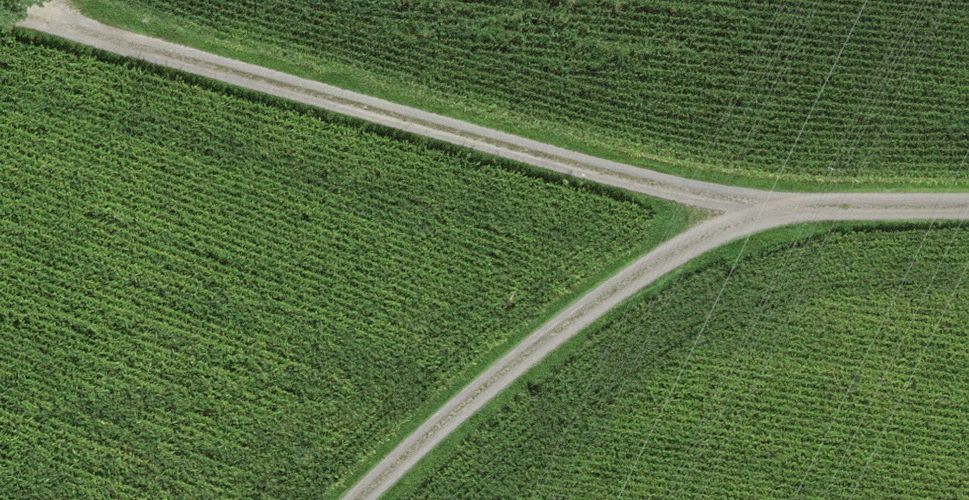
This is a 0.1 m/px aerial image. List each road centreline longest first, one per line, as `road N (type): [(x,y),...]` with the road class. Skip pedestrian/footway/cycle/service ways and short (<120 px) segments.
road 1 (track): [(0,8),(389,121),(748,213)]
road 2 (track): [(372,499),(501,383),(629,287),(748,213),(968,209)]

